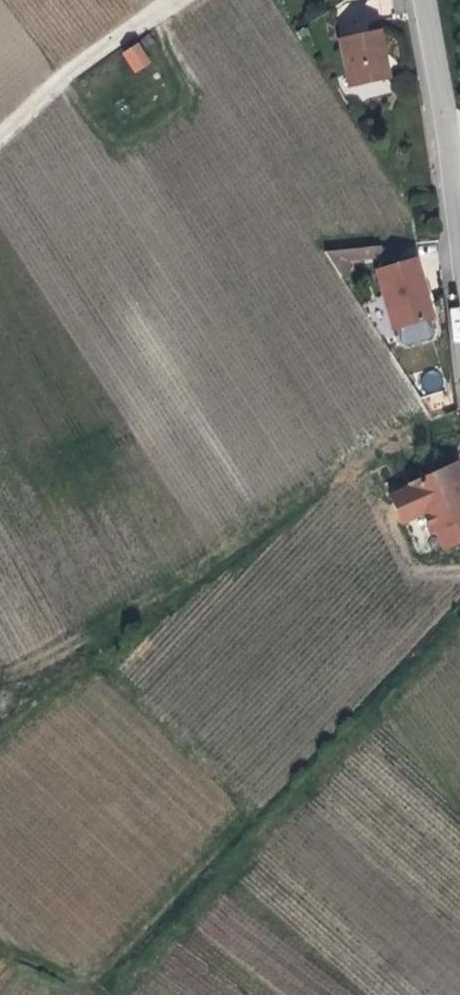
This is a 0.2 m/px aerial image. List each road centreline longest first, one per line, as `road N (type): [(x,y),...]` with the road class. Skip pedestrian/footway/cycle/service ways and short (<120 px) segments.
road 1 (track): [(179,0),(67,73),(0,144)]
road 2 (residential): [(425,0),(459,182)]

